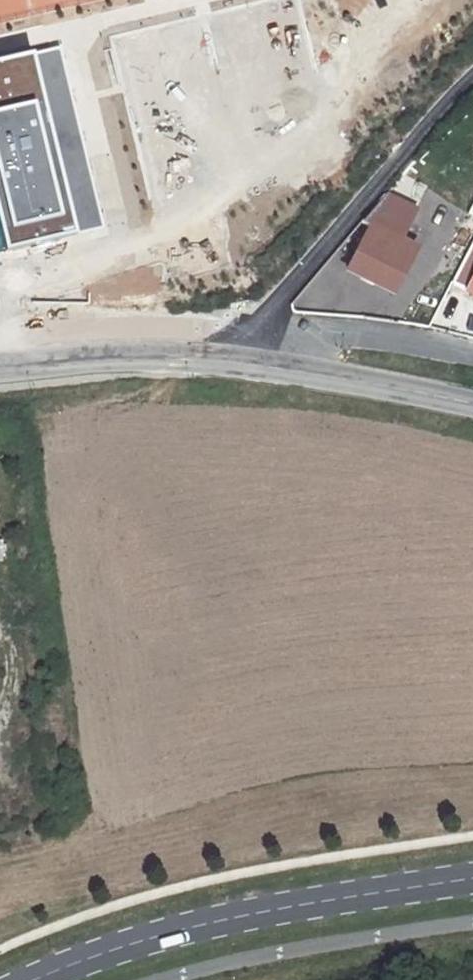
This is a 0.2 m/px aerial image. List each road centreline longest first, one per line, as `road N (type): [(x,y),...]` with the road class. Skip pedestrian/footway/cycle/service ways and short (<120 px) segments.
road 1 (tertiary): [(472,878),(207,921),(30,979)]
road 2 (residential): [(236,355),(472,75)]
road 3 (residential): [(472,359),(375,335),(292,334),(236,355)]
road 4 (tertiary): [(236,355),(472,398)]
road 5 (tertiary): [(0,361),(136,348),(236,355)]

